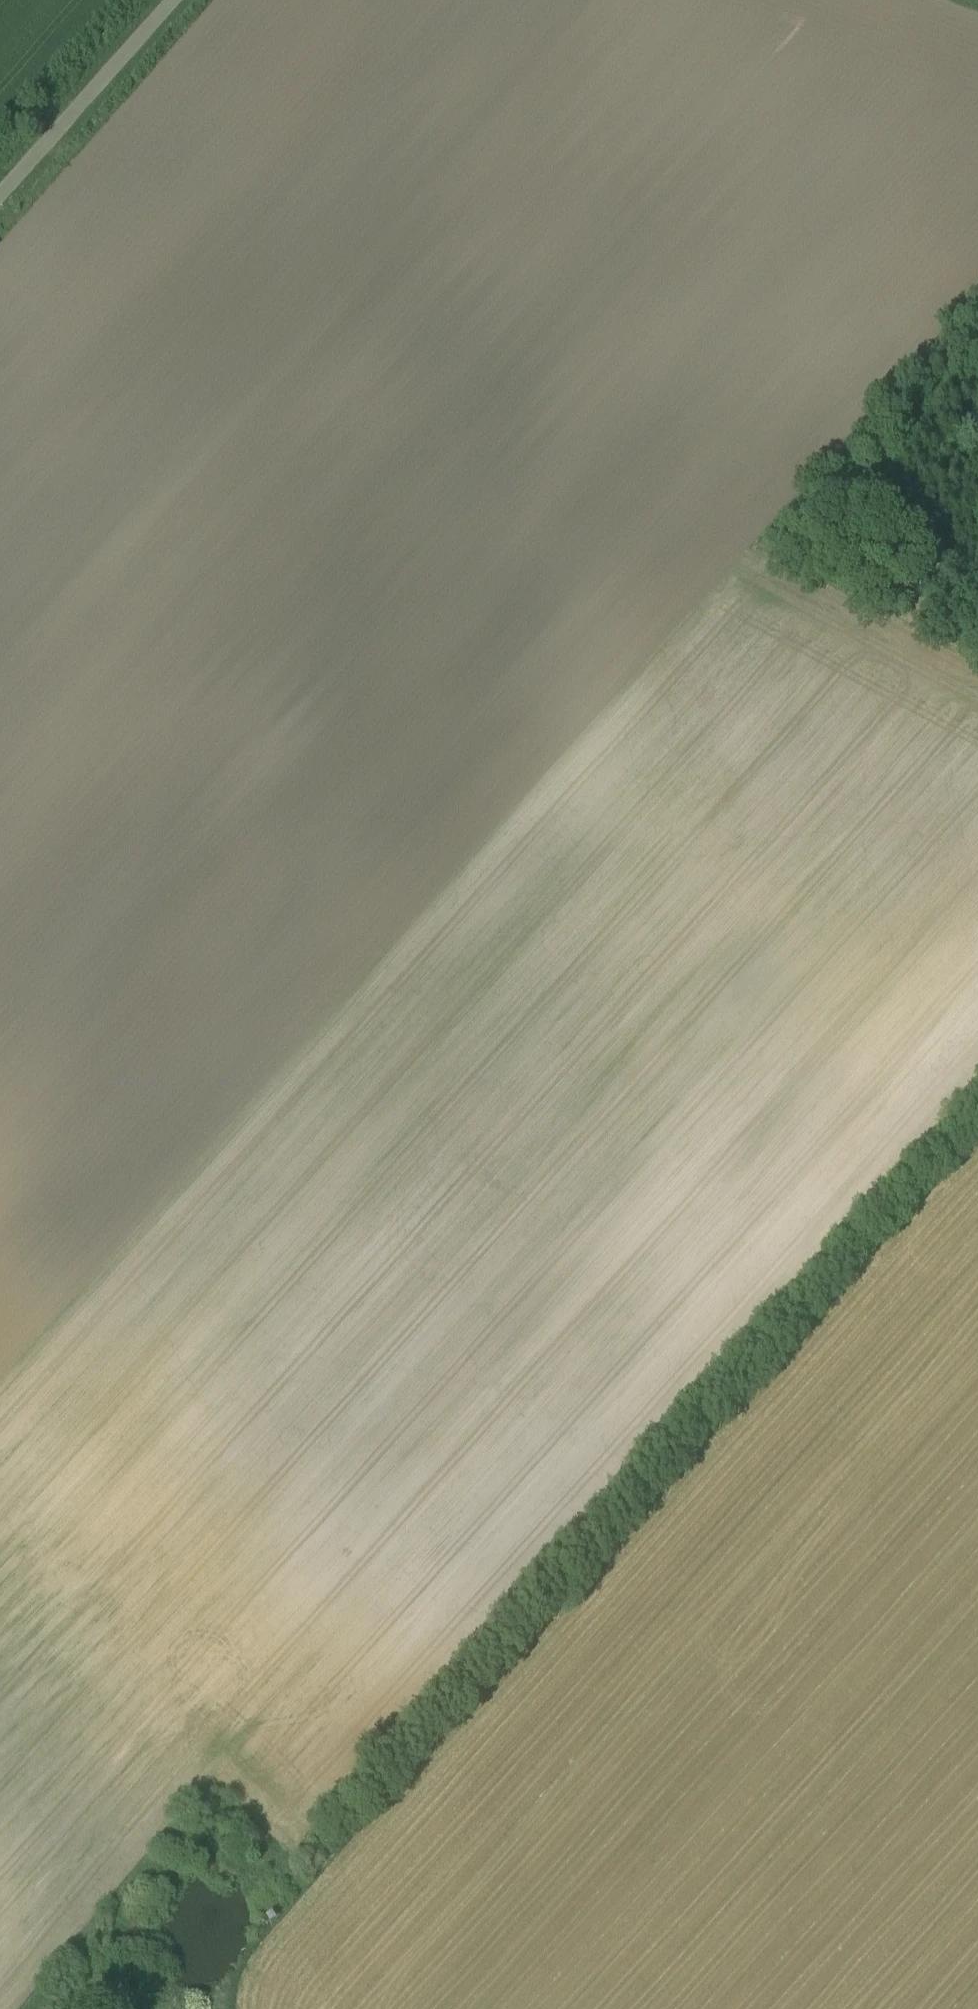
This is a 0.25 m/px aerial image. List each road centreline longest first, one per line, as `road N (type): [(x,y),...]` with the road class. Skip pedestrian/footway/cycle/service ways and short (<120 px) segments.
road 1 (unclassified): [(0,169),(150,0)]

